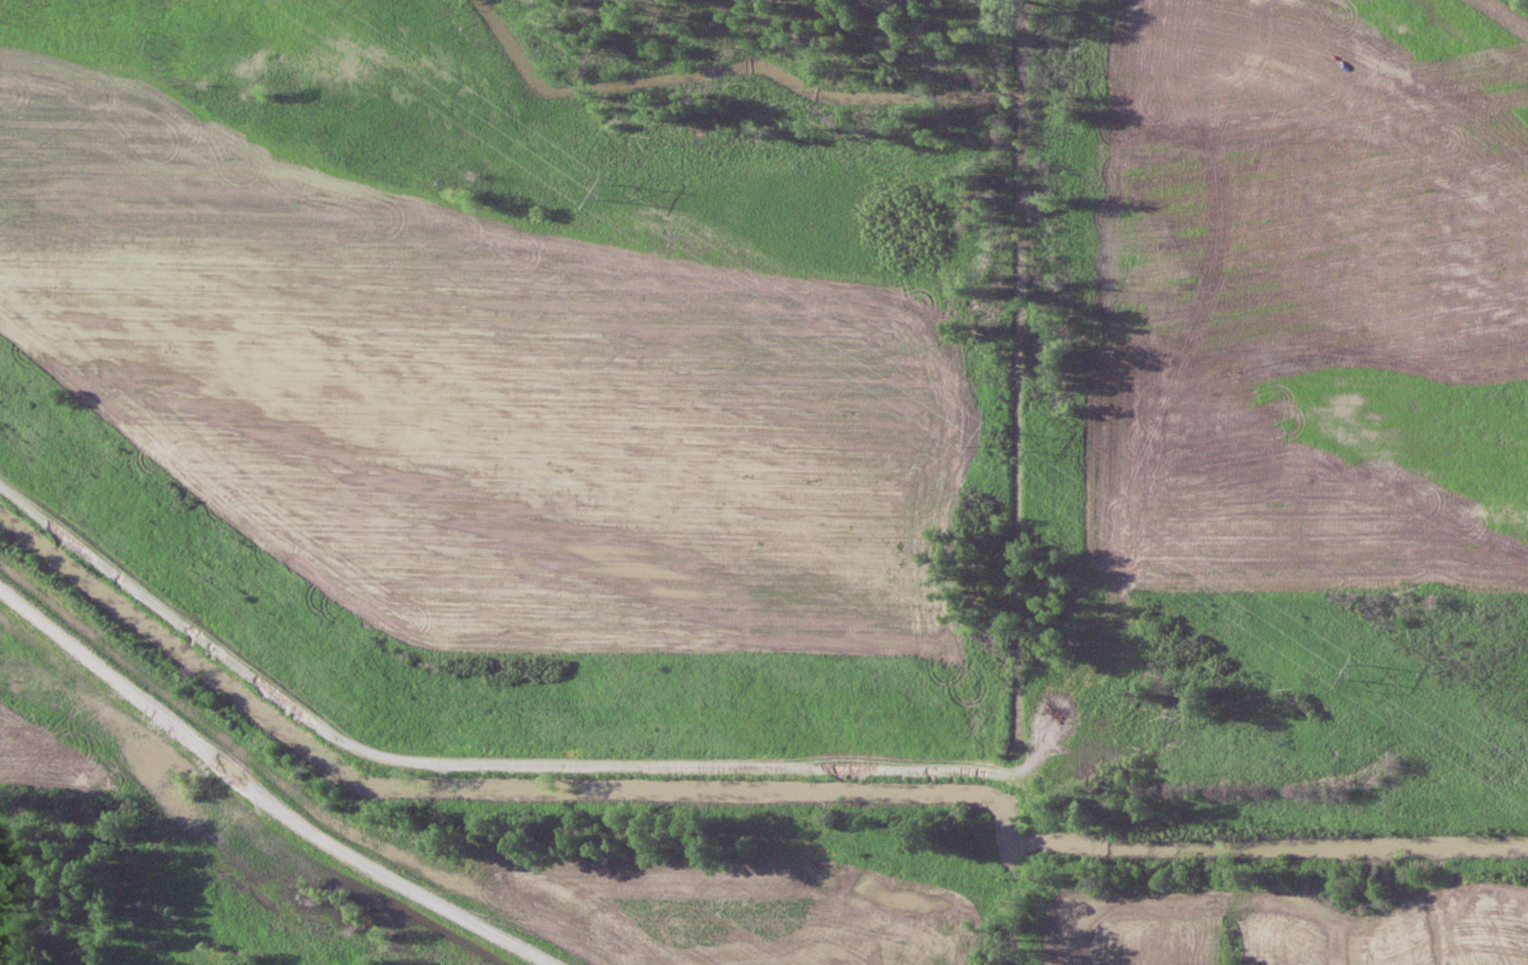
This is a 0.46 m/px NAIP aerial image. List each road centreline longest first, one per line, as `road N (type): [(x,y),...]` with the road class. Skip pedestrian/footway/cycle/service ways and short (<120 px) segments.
road 1 (track): [(1502,822),(1061,824),(1042,816),(1022,777),(1005,769),(373,759),(156,606),(0,482)]
road 2 (residential): [(0,591),(307,831),(550,964)]

